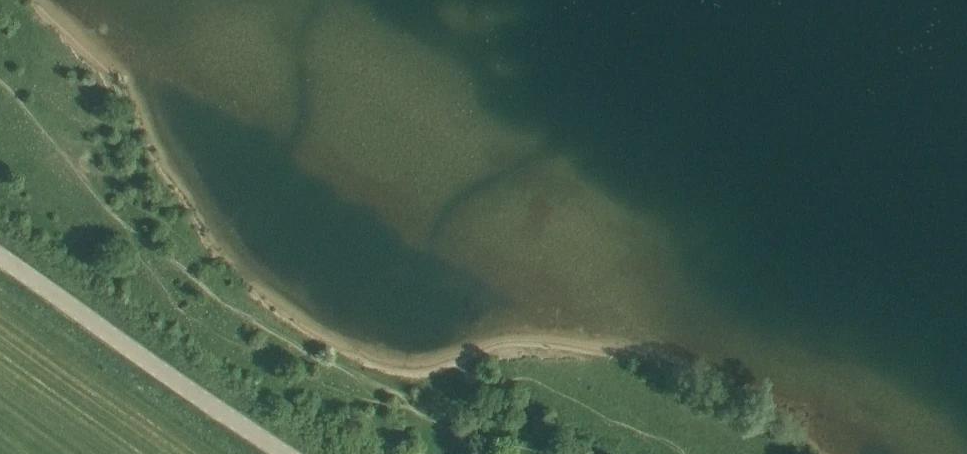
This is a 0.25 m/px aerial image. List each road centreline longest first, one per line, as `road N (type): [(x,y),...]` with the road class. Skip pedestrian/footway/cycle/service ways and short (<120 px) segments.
road 1 (unclassified): [(286,453),(0,264)]

